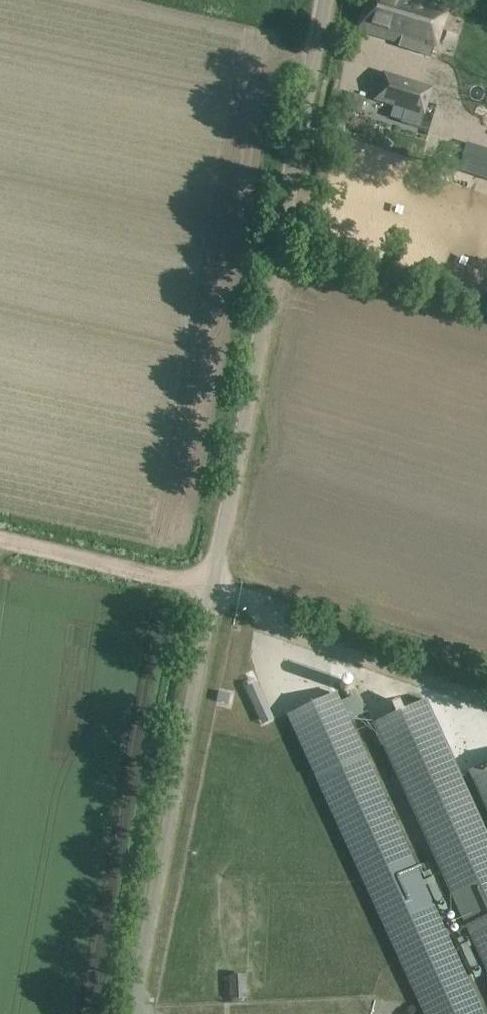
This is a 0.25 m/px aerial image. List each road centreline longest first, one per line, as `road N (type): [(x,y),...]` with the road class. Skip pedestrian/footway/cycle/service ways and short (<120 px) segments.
road 1 (unclassified): [(134,1013),(325,0)]
road 2 (track): [(0,538),(213,589)]

